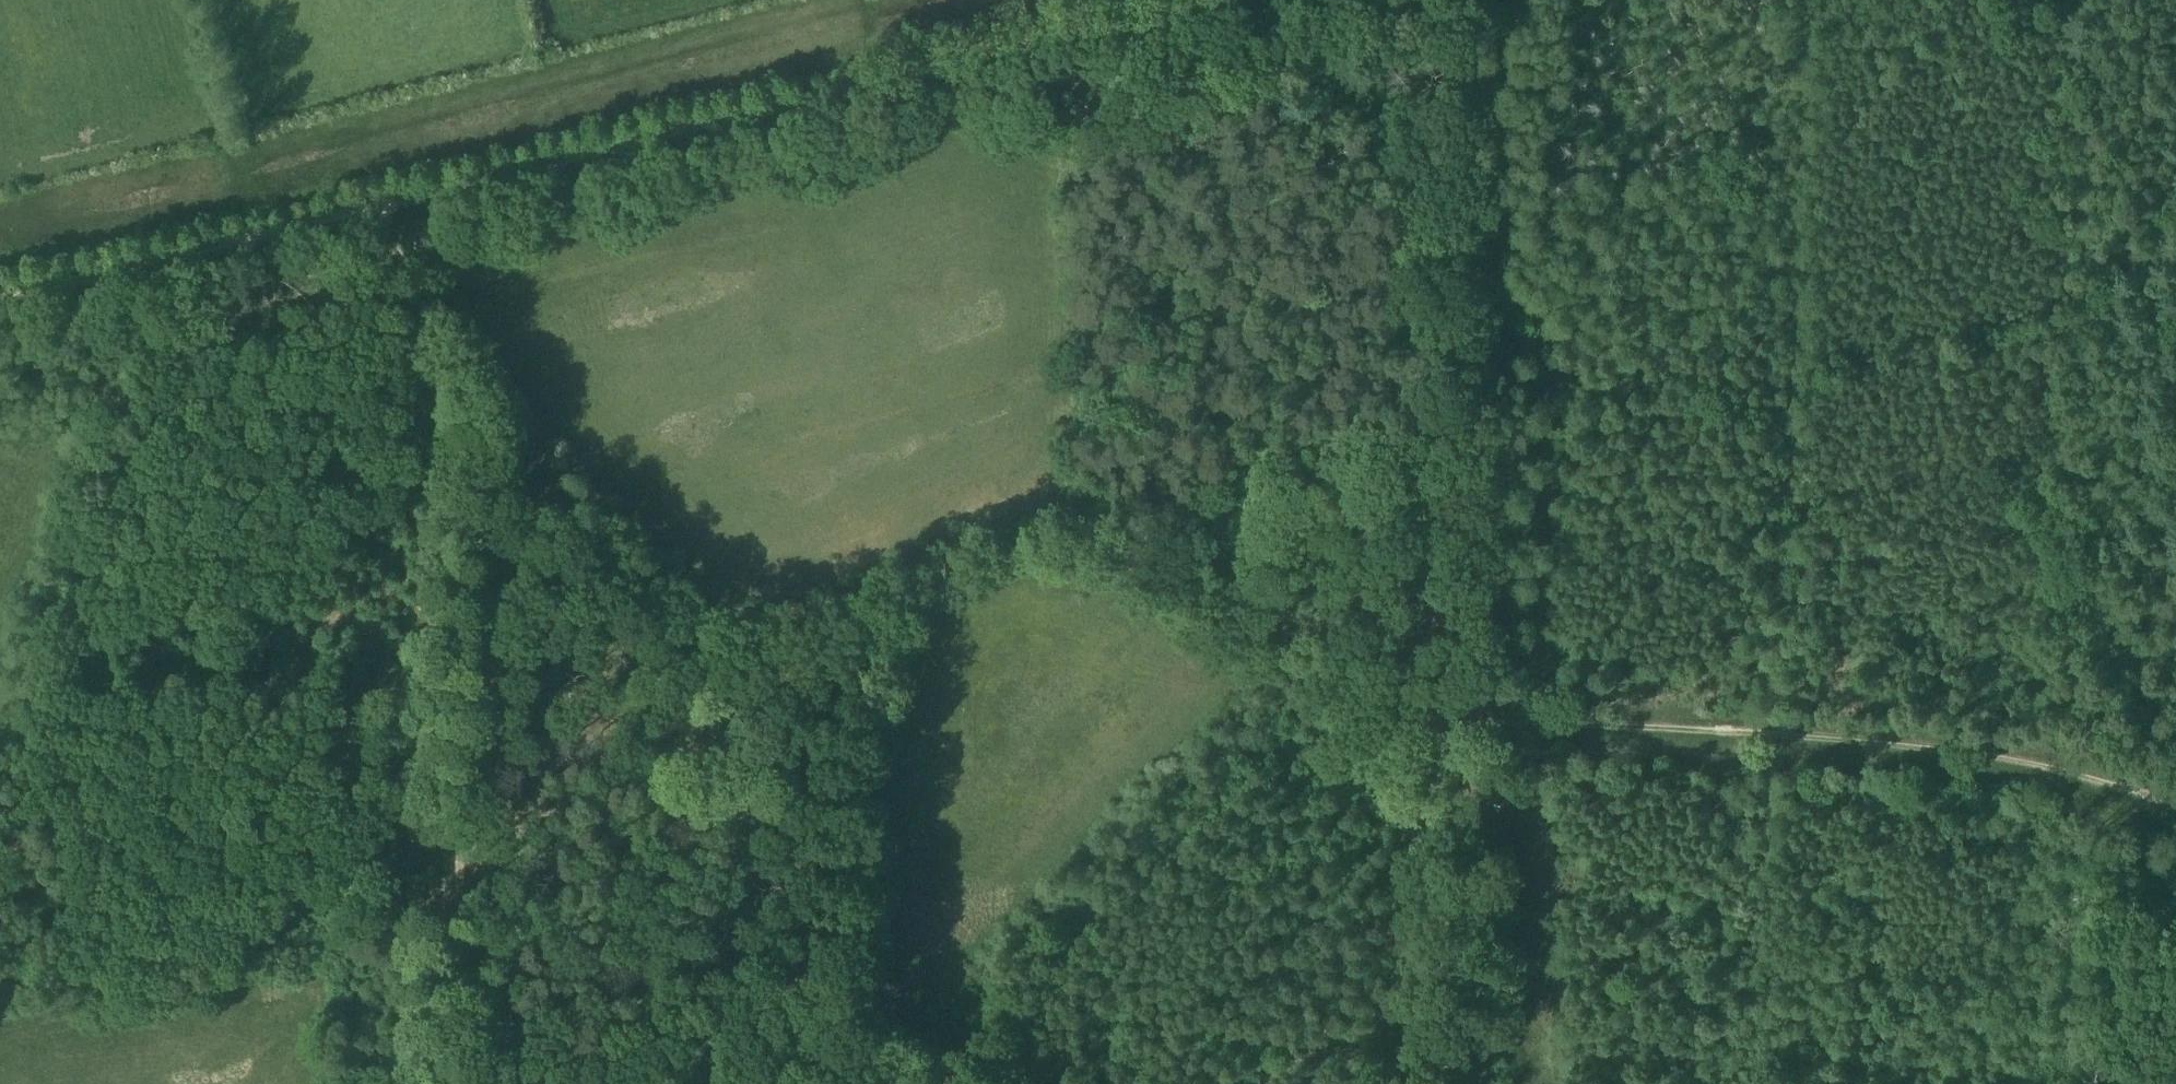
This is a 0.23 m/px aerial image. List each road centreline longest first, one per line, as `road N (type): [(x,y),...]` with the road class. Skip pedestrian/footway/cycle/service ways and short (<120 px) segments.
road 1 (track): [(1194,0),(0,302)]
road 2 (track): [(1442,1083),(1451,972),(1396,772),(1518,720),(1764,733),(1978,759),(2175,807)]
road 3 (track): [(446,1083),(459,362)]
road 4 (track): [(377,207),(459,362)]

